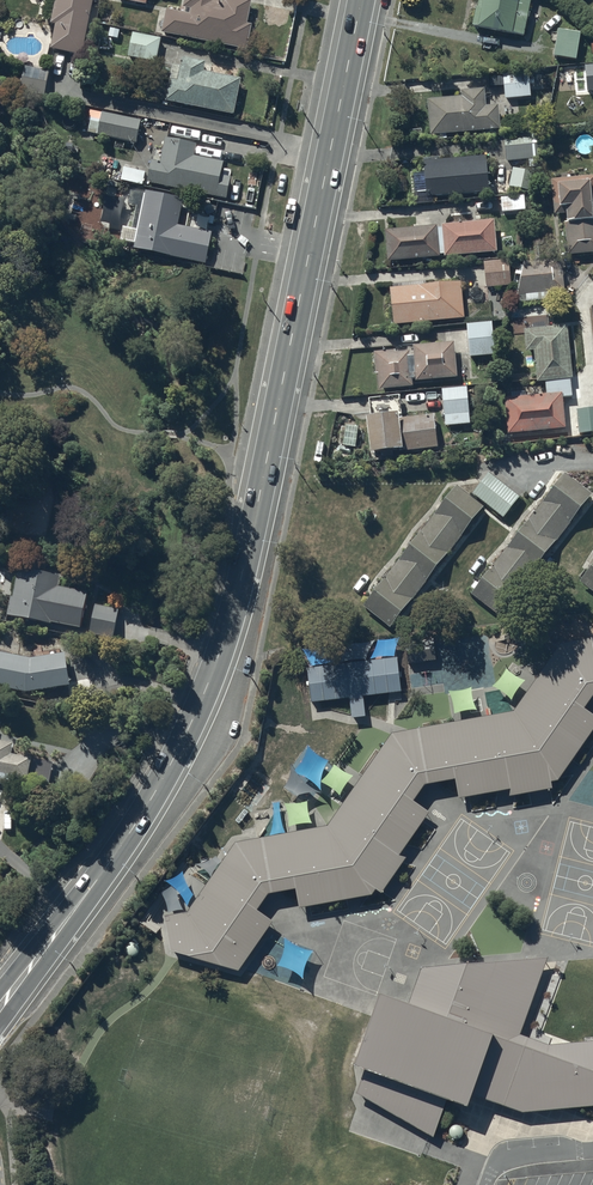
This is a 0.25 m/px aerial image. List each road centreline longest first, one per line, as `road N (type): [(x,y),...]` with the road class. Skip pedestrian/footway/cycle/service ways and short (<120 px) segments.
road 1 (primary): [(0,1009),(136,822),(210,679),(243,566),(361,0)]

